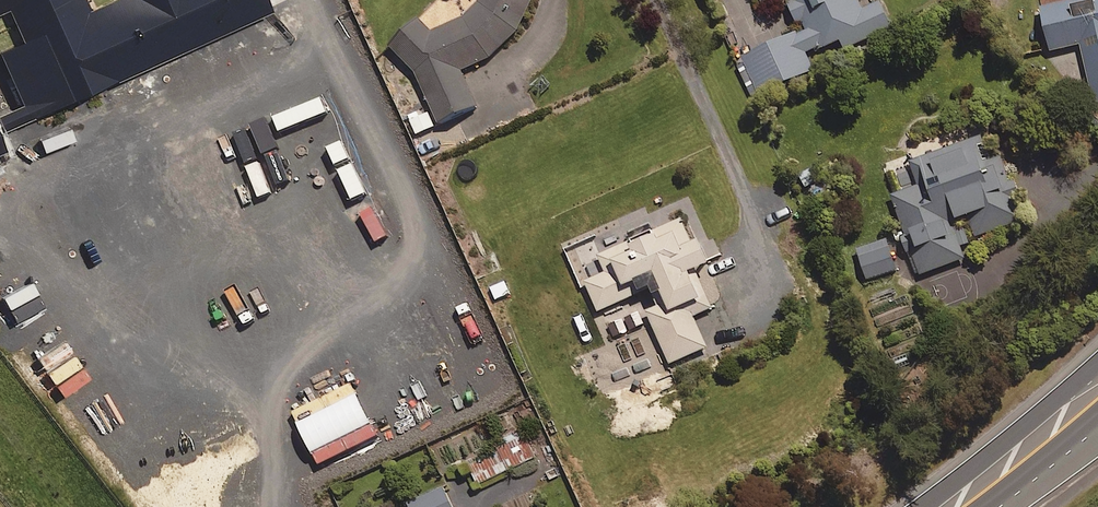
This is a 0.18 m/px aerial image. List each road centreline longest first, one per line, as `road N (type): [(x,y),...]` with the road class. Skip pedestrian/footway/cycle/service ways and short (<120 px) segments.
road 1 (trunk): [(960,506),(1097,399)]

